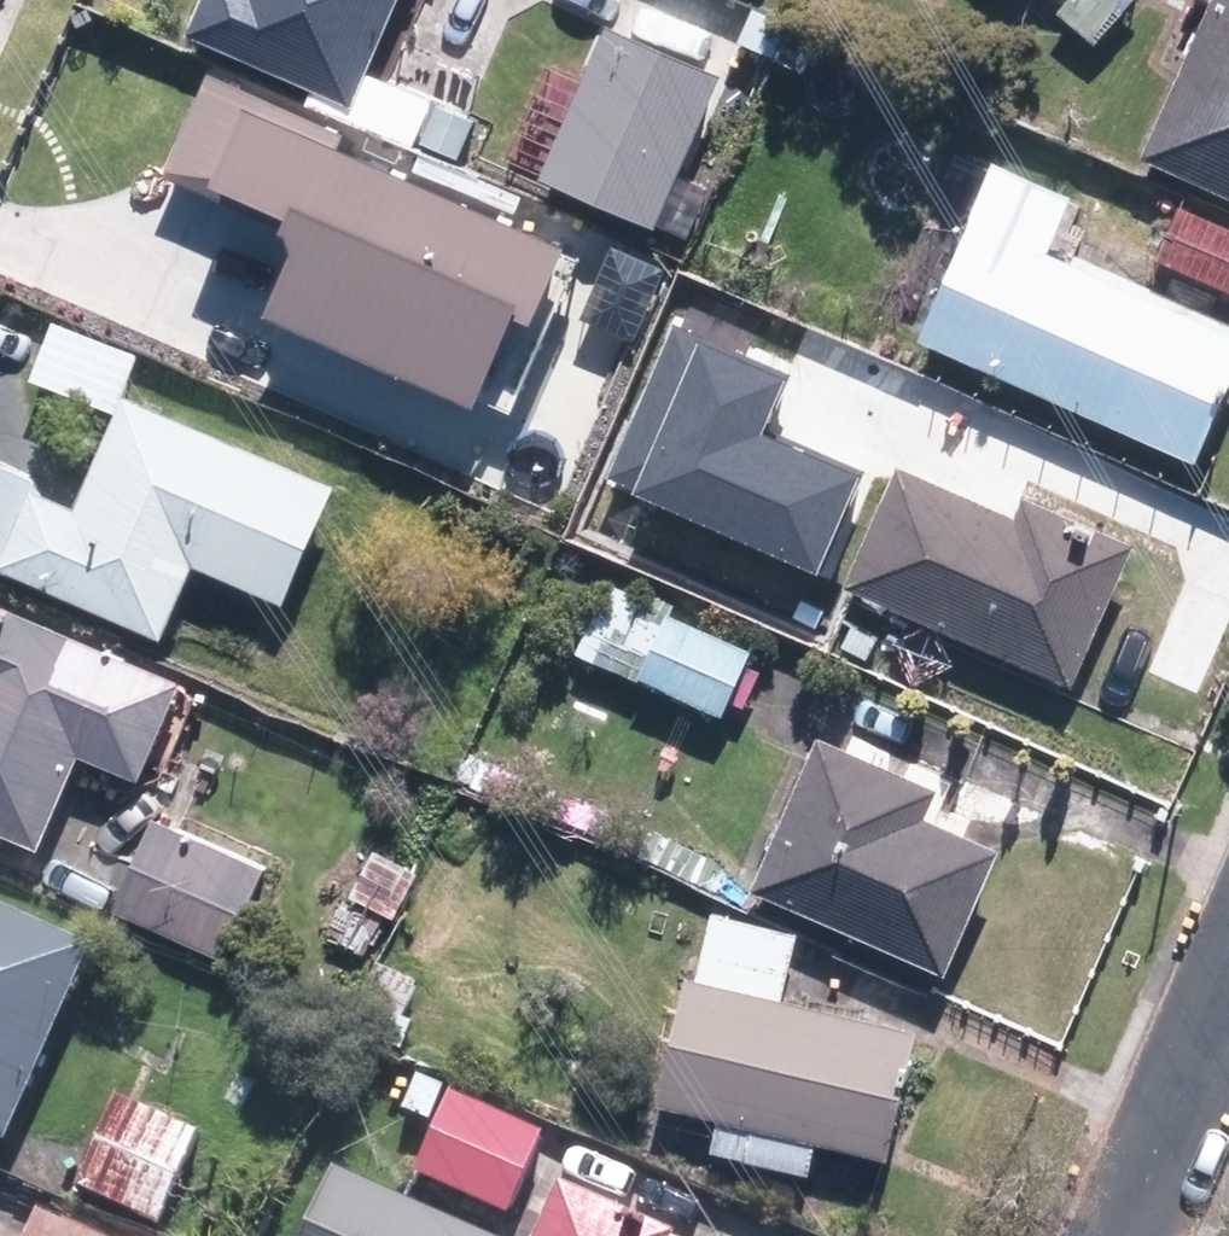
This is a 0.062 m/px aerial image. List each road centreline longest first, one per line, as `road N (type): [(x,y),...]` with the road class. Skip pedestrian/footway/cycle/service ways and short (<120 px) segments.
road 1 (tertiary): [(1228,1003),(1126,1235)]

